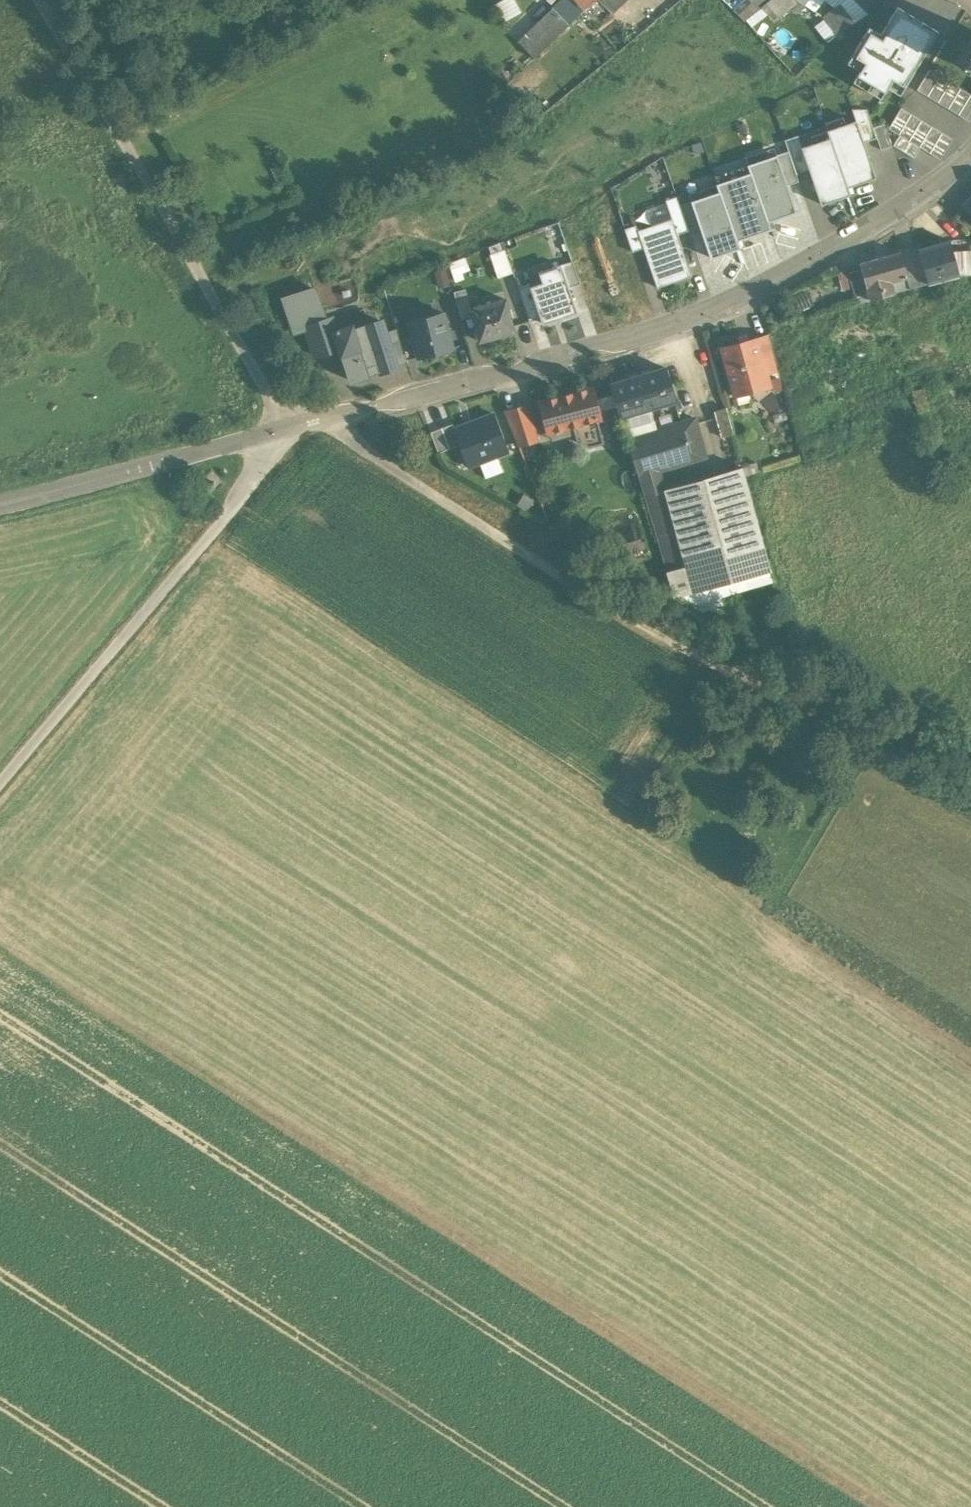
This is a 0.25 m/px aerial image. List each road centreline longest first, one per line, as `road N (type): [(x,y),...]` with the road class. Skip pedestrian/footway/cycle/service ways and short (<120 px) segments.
road 1 (tertiary): [(0,503),(333,423),(719,312),(887,227),(970,160)]
road 2 (track): [(333,423),(391,470),(512,545),(970,797)]
road 3 (track): [(44,0),(288,433)]
road 4 (track): [(0,786),(288,433)]

